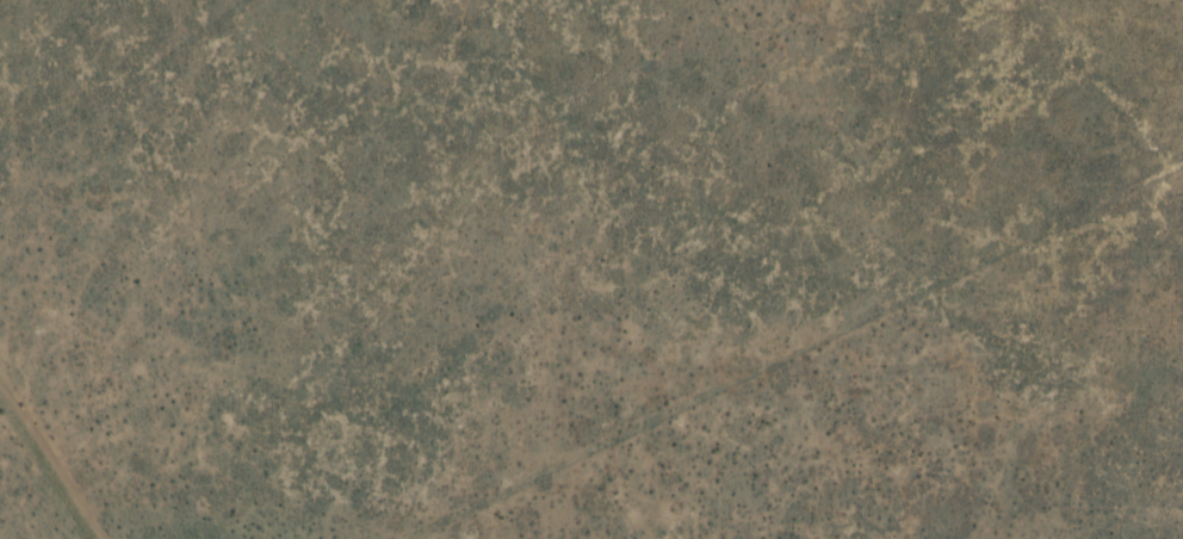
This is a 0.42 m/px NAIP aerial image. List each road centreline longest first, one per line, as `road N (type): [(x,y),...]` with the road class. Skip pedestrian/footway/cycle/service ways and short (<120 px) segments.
road 1 (track): [(94,538),(0,394)]

